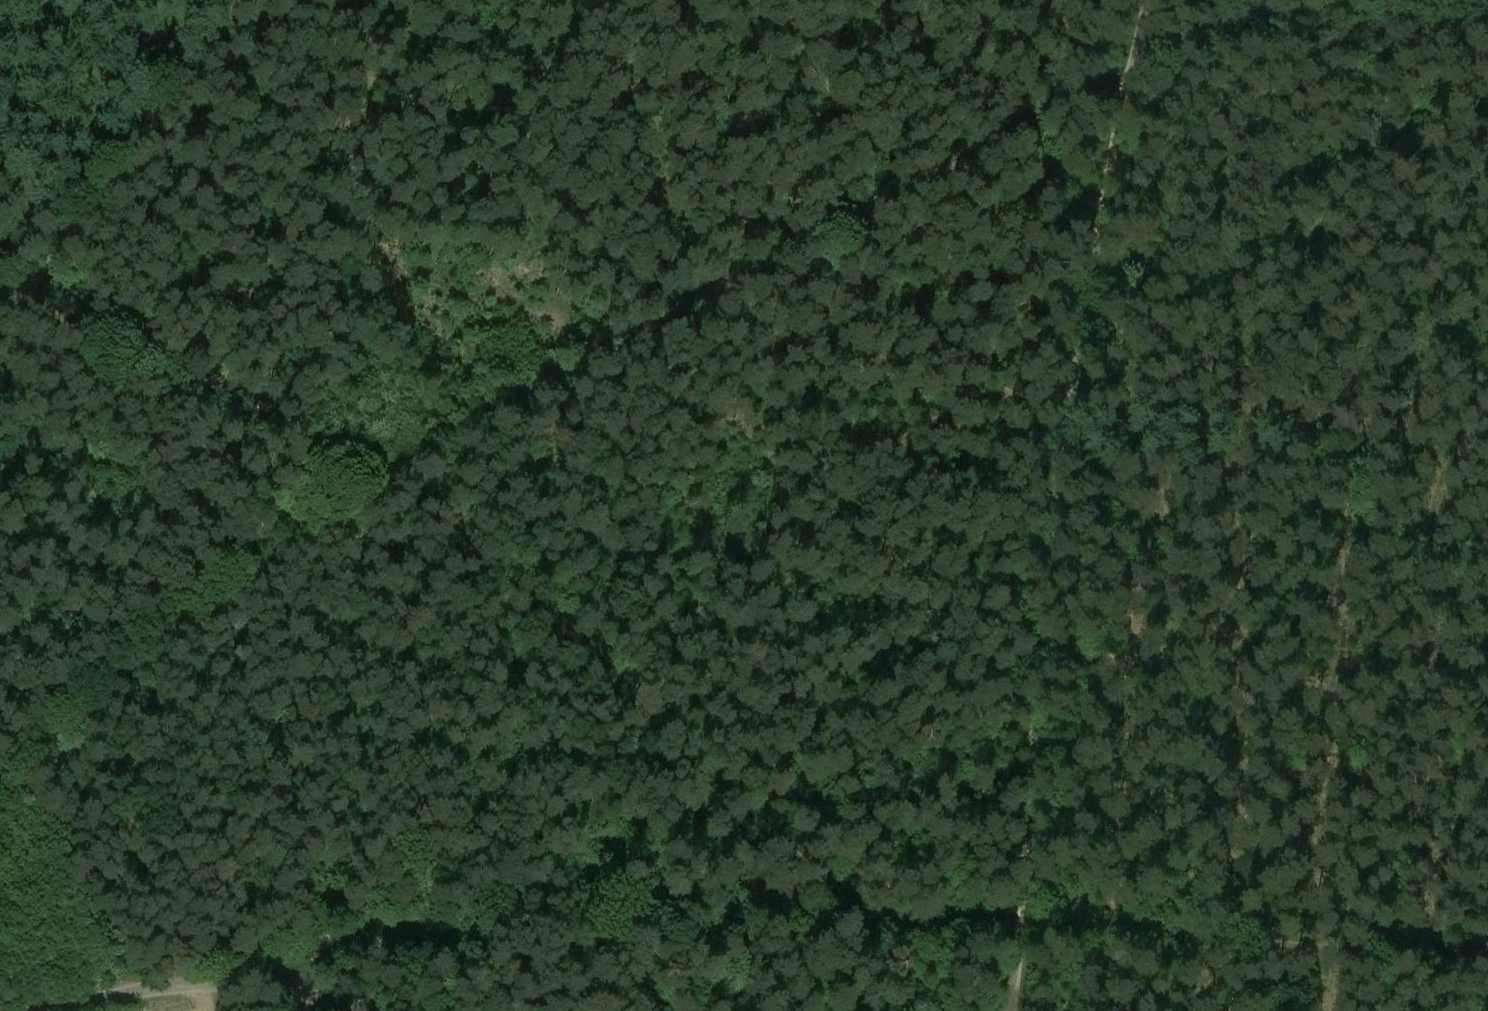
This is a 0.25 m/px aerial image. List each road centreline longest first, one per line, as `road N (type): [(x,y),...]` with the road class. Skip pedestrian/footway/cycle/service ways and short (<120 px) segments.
road 1 (track): [(1147,0),(1125,73),(1034,631),(1004,1010)]
road 2 (residential): [(4,1010),(184,975),(380,1010)]

